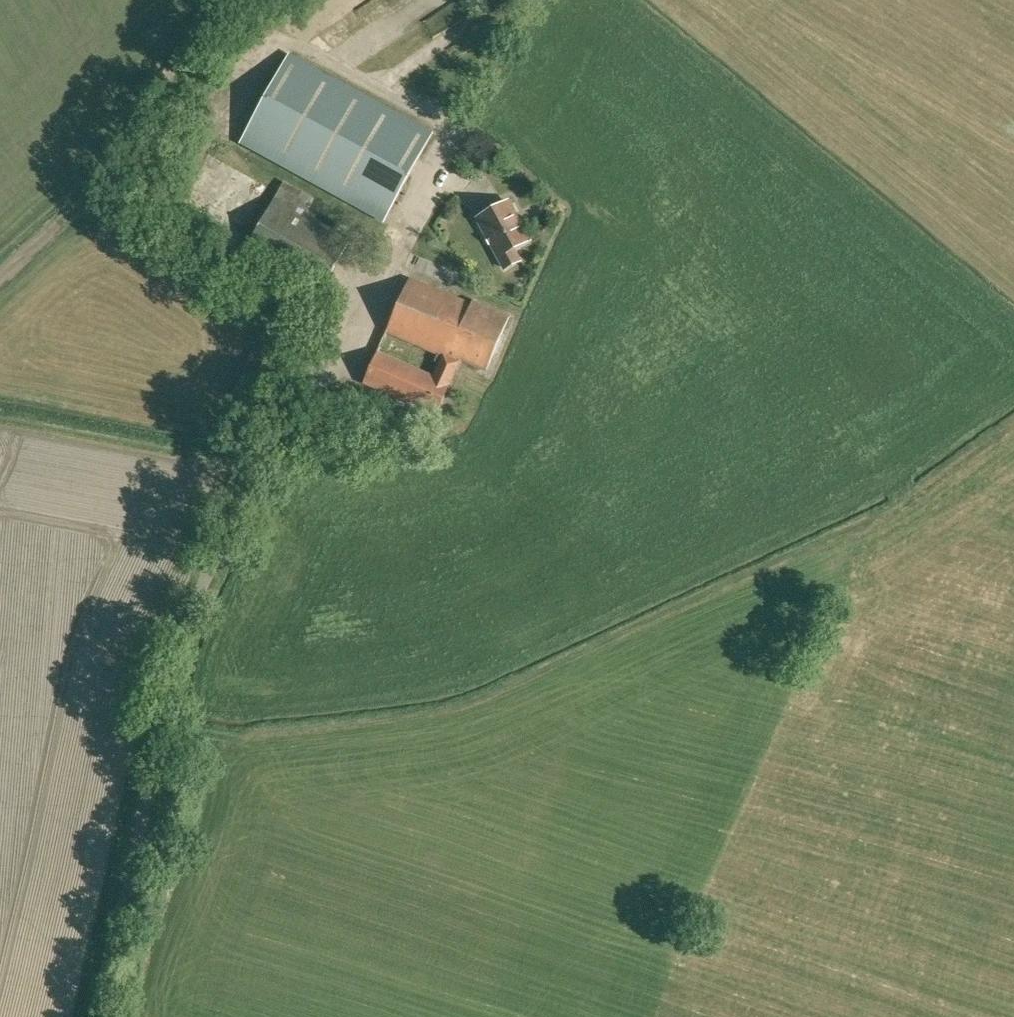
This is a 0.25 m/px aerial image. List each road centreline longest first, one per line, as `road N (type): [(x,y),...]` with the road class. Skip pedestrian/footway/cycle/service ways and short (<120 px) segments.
road 1 (track): [(135,155),(0,271)]

